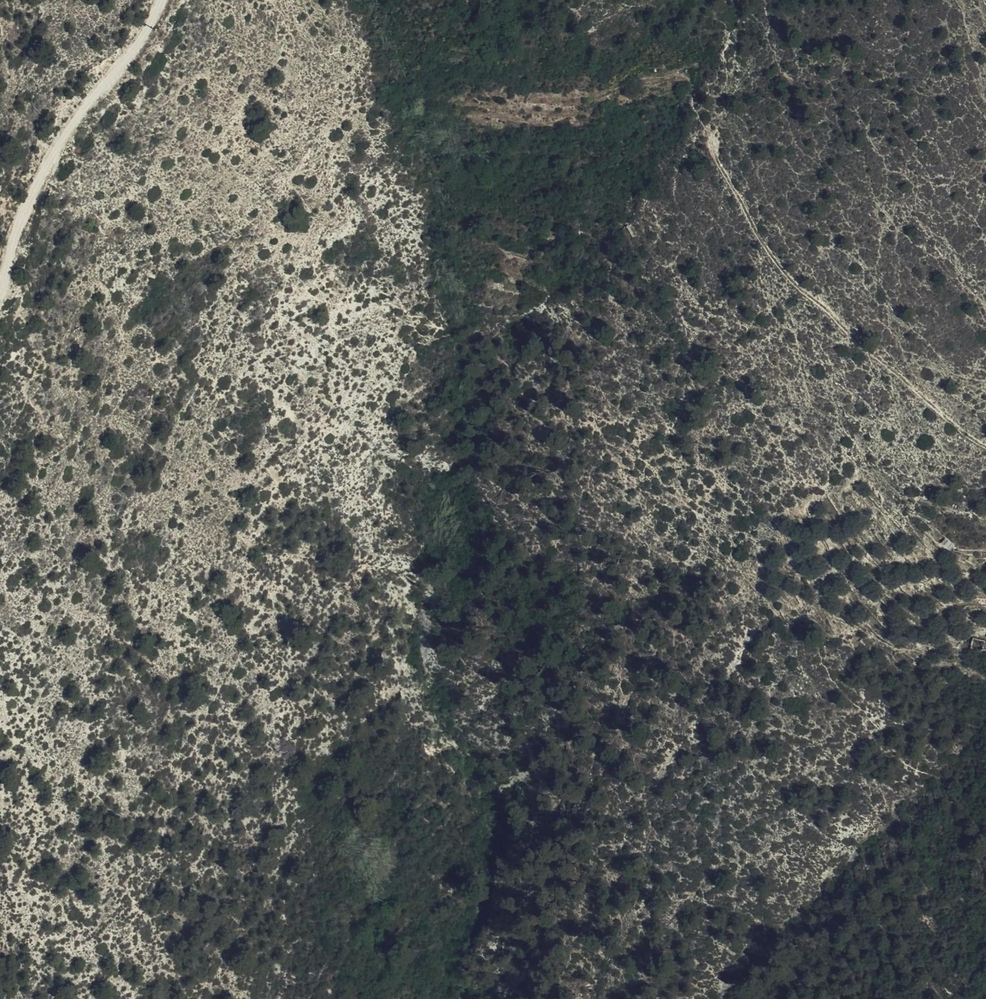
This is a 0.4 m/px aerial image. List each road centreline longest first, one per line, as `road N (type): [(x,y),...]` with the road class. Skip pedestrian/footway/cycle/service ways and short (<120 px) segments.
road 1 (track): [(985,447),(781,272),(717,144)]
road 2 (track): [(161,0),(143,38),(72,124),(42,174),(0,290)]

